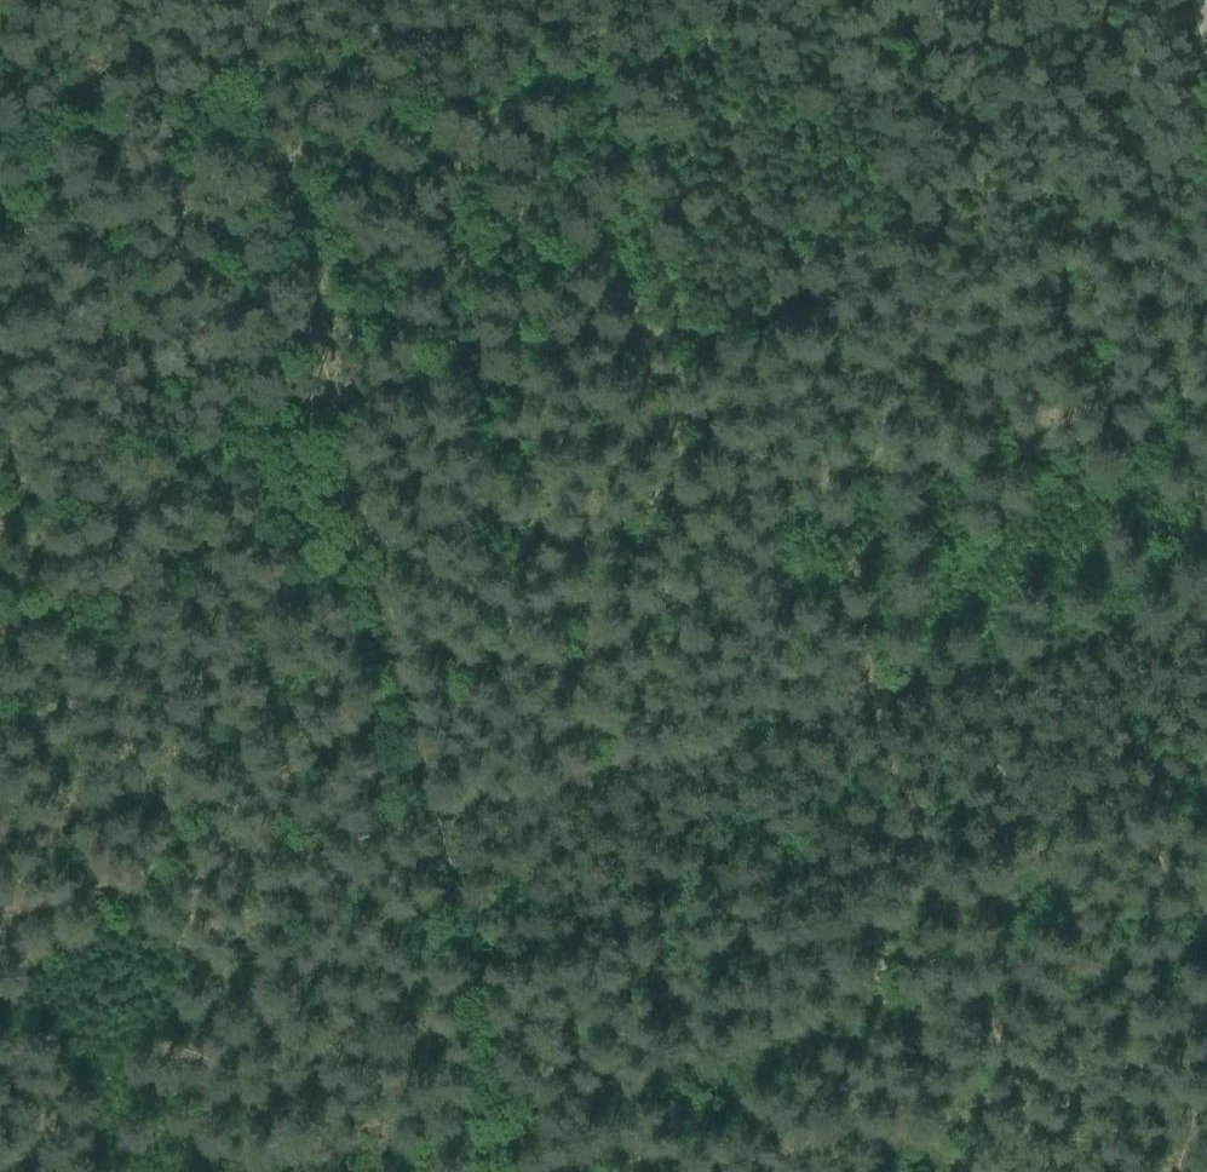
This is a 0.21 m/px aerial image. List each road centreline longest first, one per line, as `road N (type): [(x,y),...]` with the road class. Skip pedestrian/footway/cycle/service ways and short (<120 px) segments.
road 1 (track): [(0,914),(1206,615)]
road 2 (track): [(238,0),(434,804),(534,1171)]

